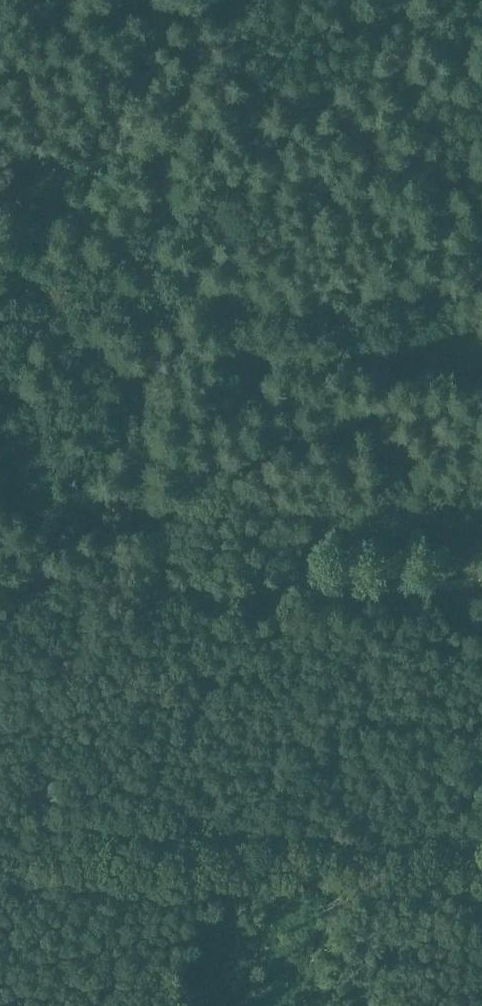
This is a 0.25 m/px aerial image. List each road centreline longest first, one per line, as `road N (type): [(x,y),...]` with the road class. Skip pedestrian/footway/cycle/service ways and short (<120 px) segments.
road 1 (track): [(0,701),(39,693),(96,634),(159,593),(481,583)]

